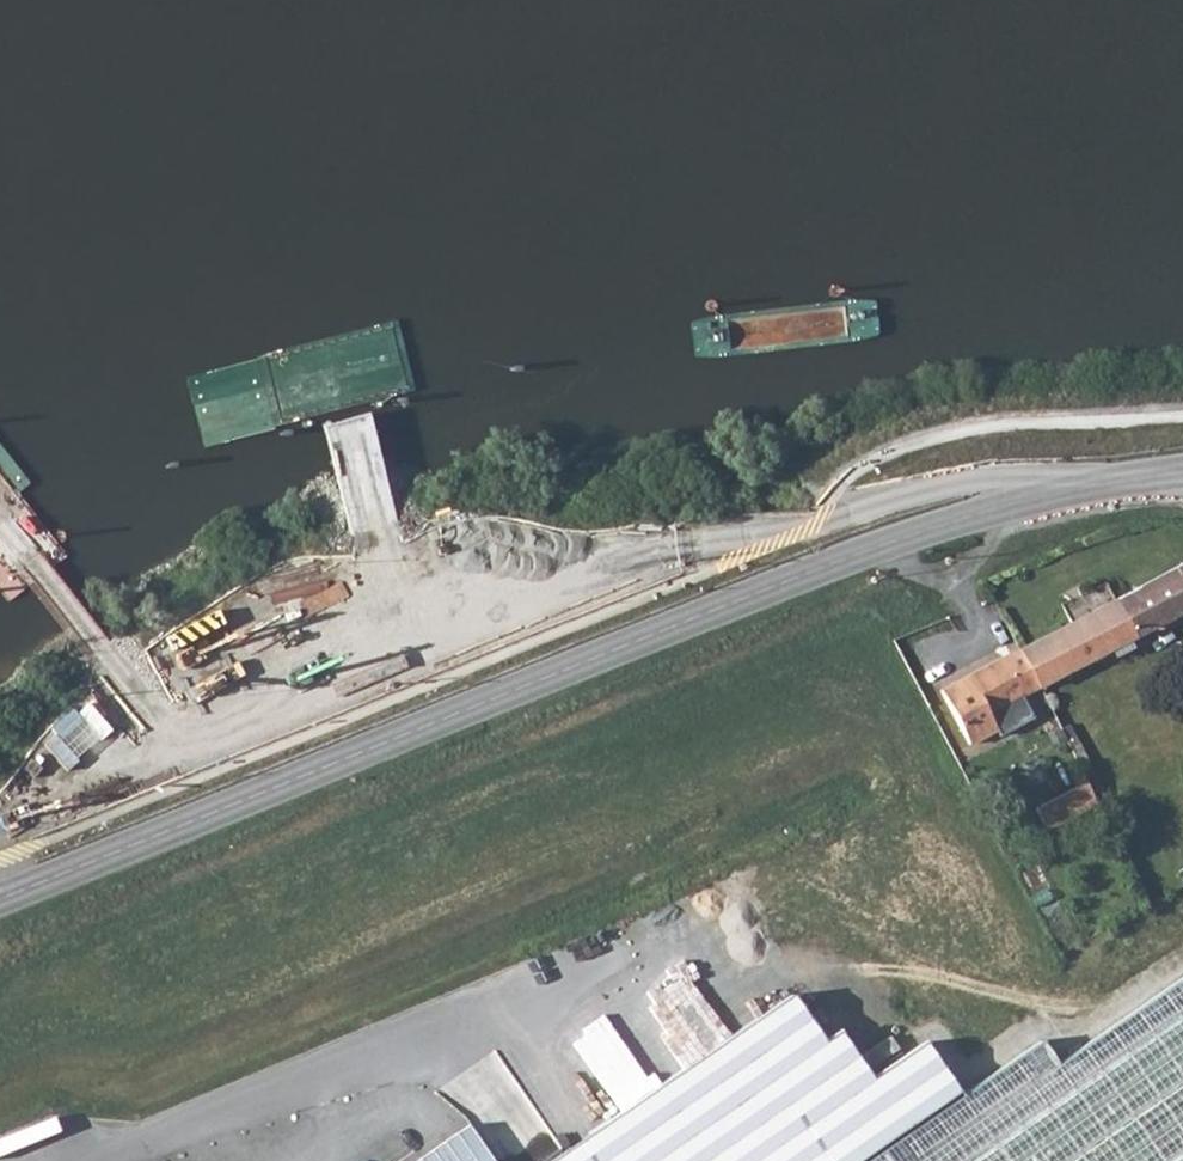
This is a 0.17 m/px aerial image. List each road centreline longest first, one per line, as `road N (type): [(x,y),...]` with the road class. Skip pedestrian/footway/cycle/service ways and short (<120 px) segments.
road 1 (secondary): [(0,896),(915,532),(1061,487),(1182,470)]

